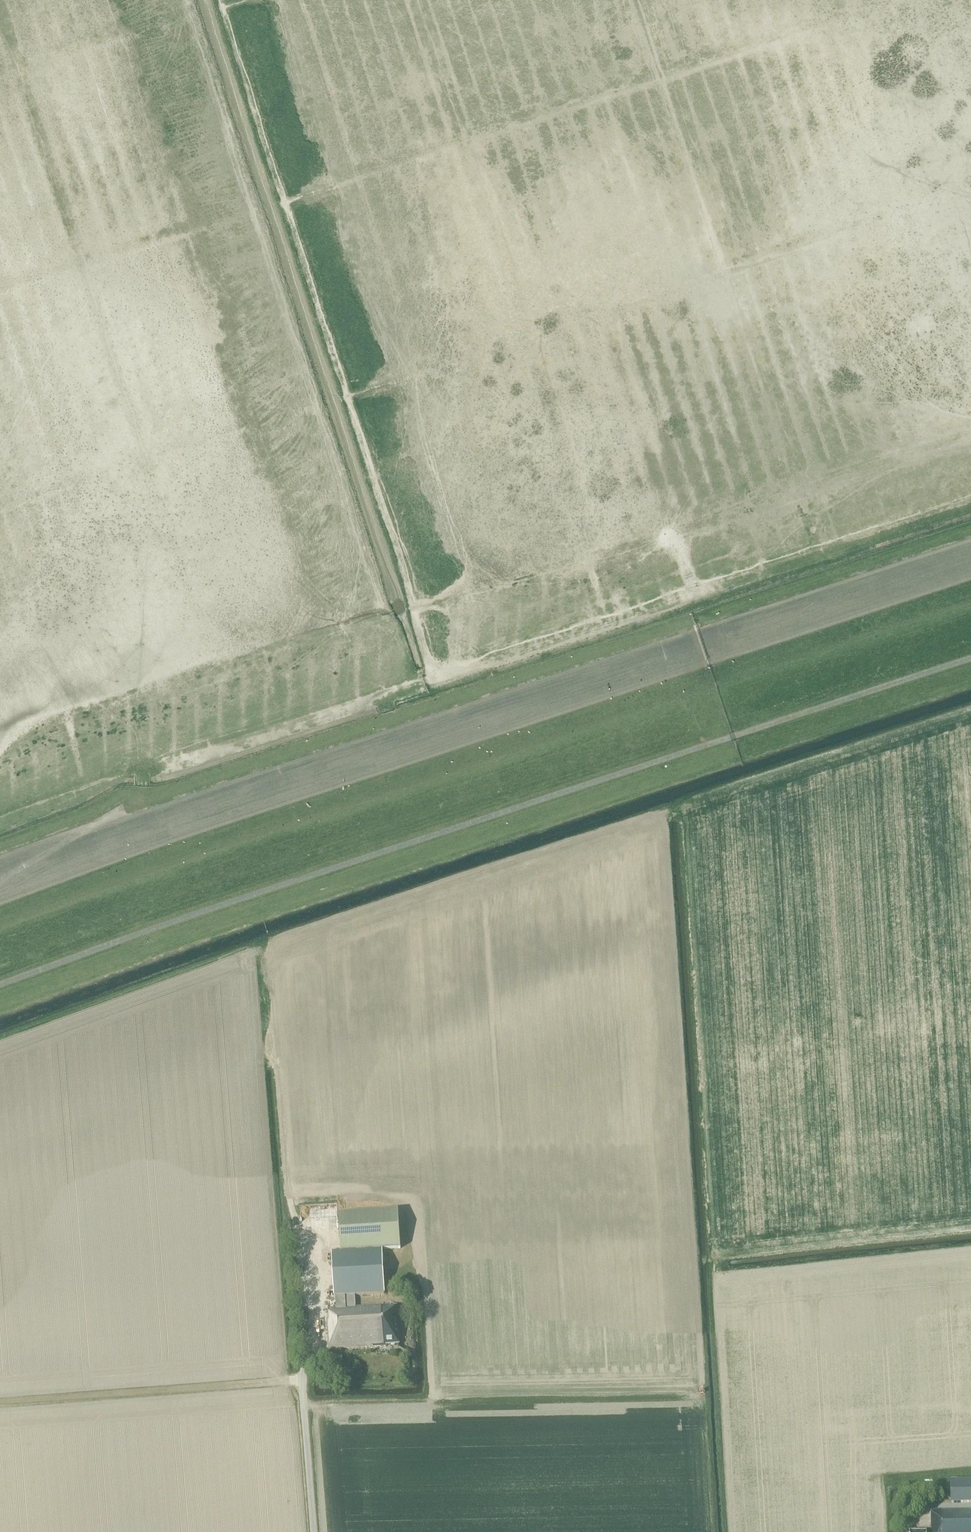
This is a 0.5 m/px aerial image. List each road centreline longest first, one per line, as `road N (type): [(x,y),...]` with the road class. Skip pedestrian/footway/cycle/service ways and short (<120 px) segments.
road 1 (unclassified): [(0,984),(970,658)]

